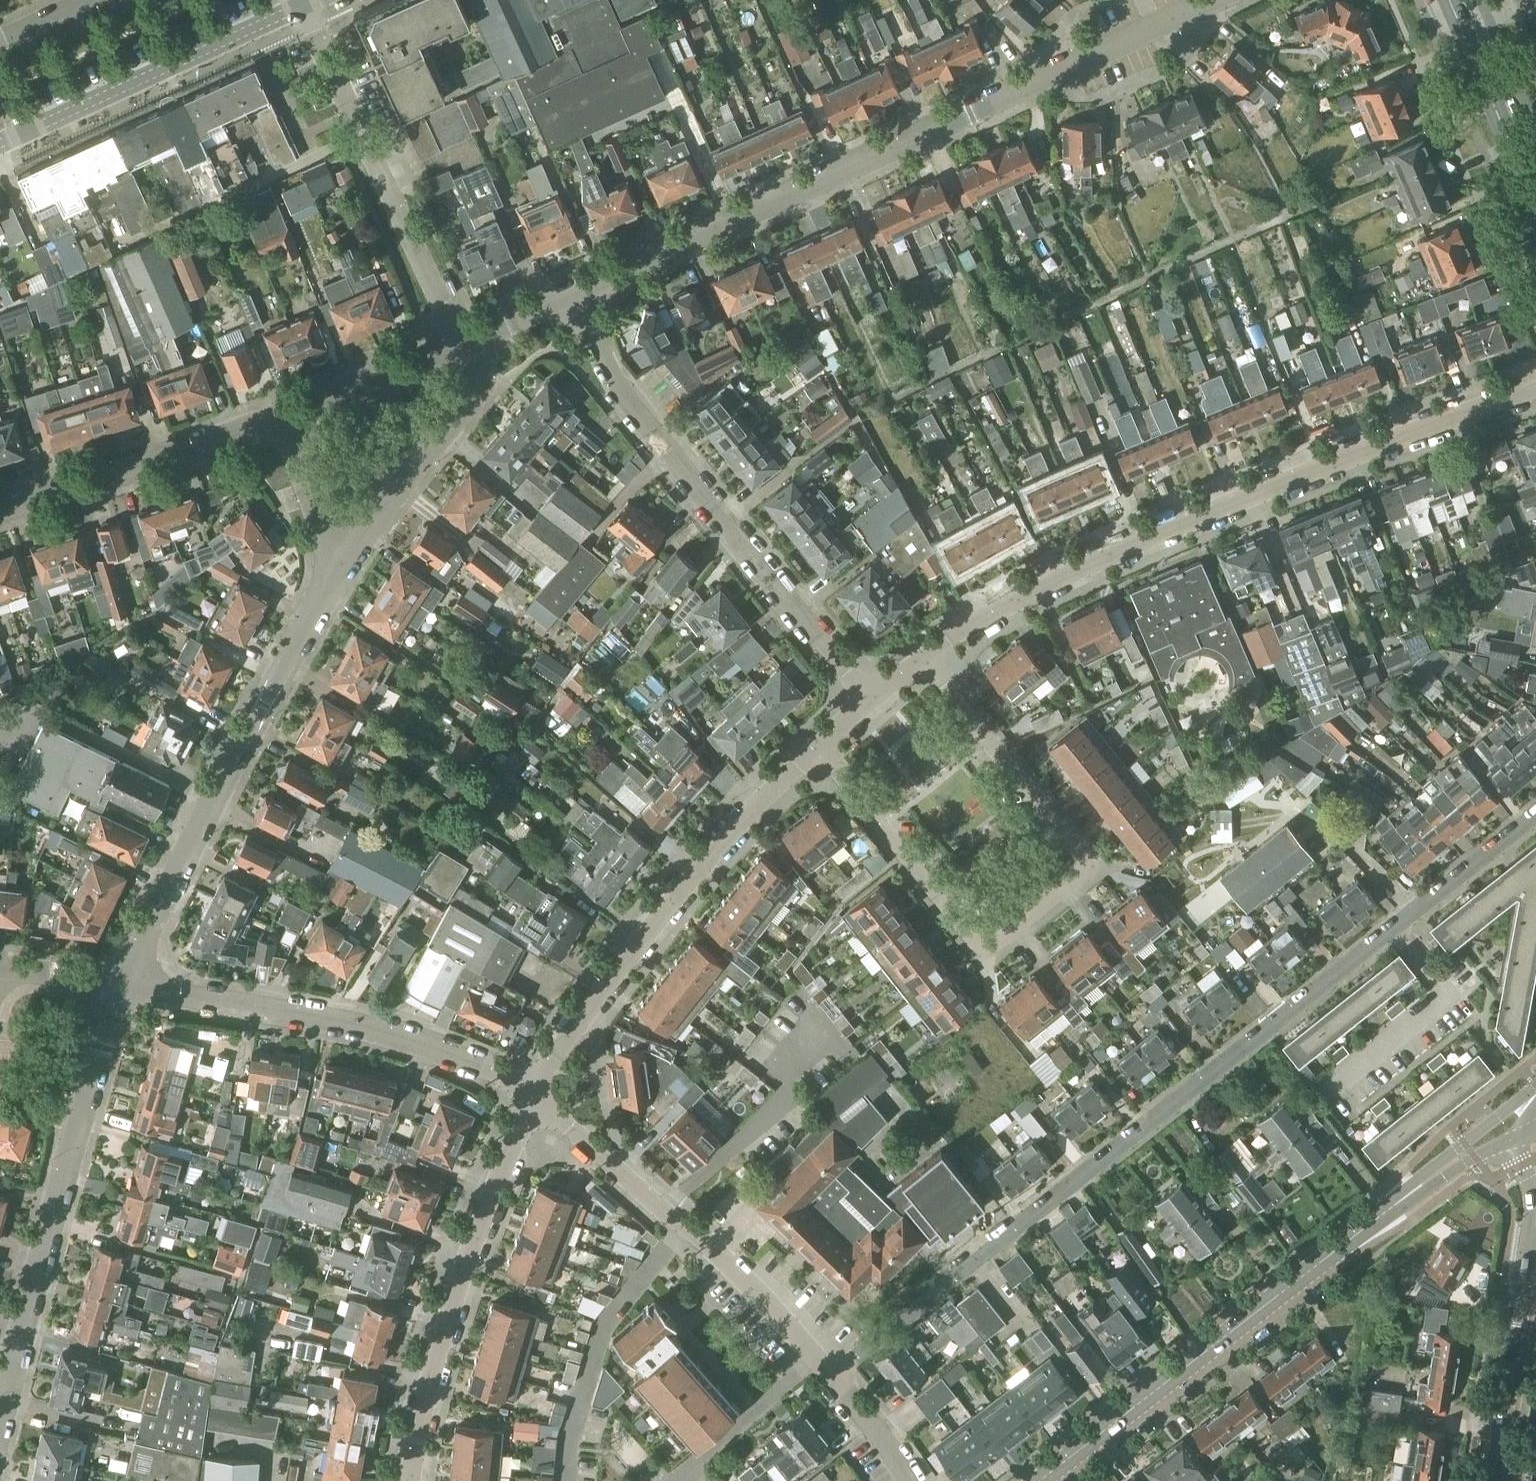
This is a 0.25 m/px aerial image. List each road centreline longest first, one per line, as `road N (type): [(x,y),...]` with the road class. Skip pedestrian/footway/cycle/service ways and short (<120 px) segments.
road 1 (residential): [(1535,815),(833,1376)]
road 2 (residential): [(573,300),(1214,0)]
road 3 (residential): [(924,660),(991,613),(1161,532),(1535,389)]
road 4 (residential): [(817,747),(978,948),(989,948),(1080,881),(1083,857),(924,660)]
road 5 (tertiary): [(1038,1480),(1349,1241),(1513,1126)]
road 6 (residential): [(866,701),(627,392),(573,300)]
road 7 (residential): [(127,987),(339,570)]
road 8 (residential): [(0,1429),(70,1141),(127,987)]
road 9 (residential): [(530,1091),(645,936),(817,747)]
road 10 (residential): [(530,1091),(416,1043),(321,1015),(127,987)]
road 11 (residential): [(833,1376),(666,1208),(530,1091)]
road 12 (residential): [(410,1480),(438,1350),(530,1091)]
road 13 (residential): [(466,347),(302,7)]
road 14 (residential): [(0,147),(302,7)]
road 15 (residential): [(0,507),(283,413)]
road 16 (residential): [(339,570),(477,396),(478,366),(466,347)]
road 17 (residential): [(1494,1480),(1535,1213)]
road 18 (tertiary): [(1535,202),(1450,0)]
road 19 (residential): [(283,413),(466,347)]
road 20 (residential): [(339,570),(283,413)]
road 21 (residential): [(127,987),(0,969)]
road 22 (residential): [(908,1480),(833,1376)]

